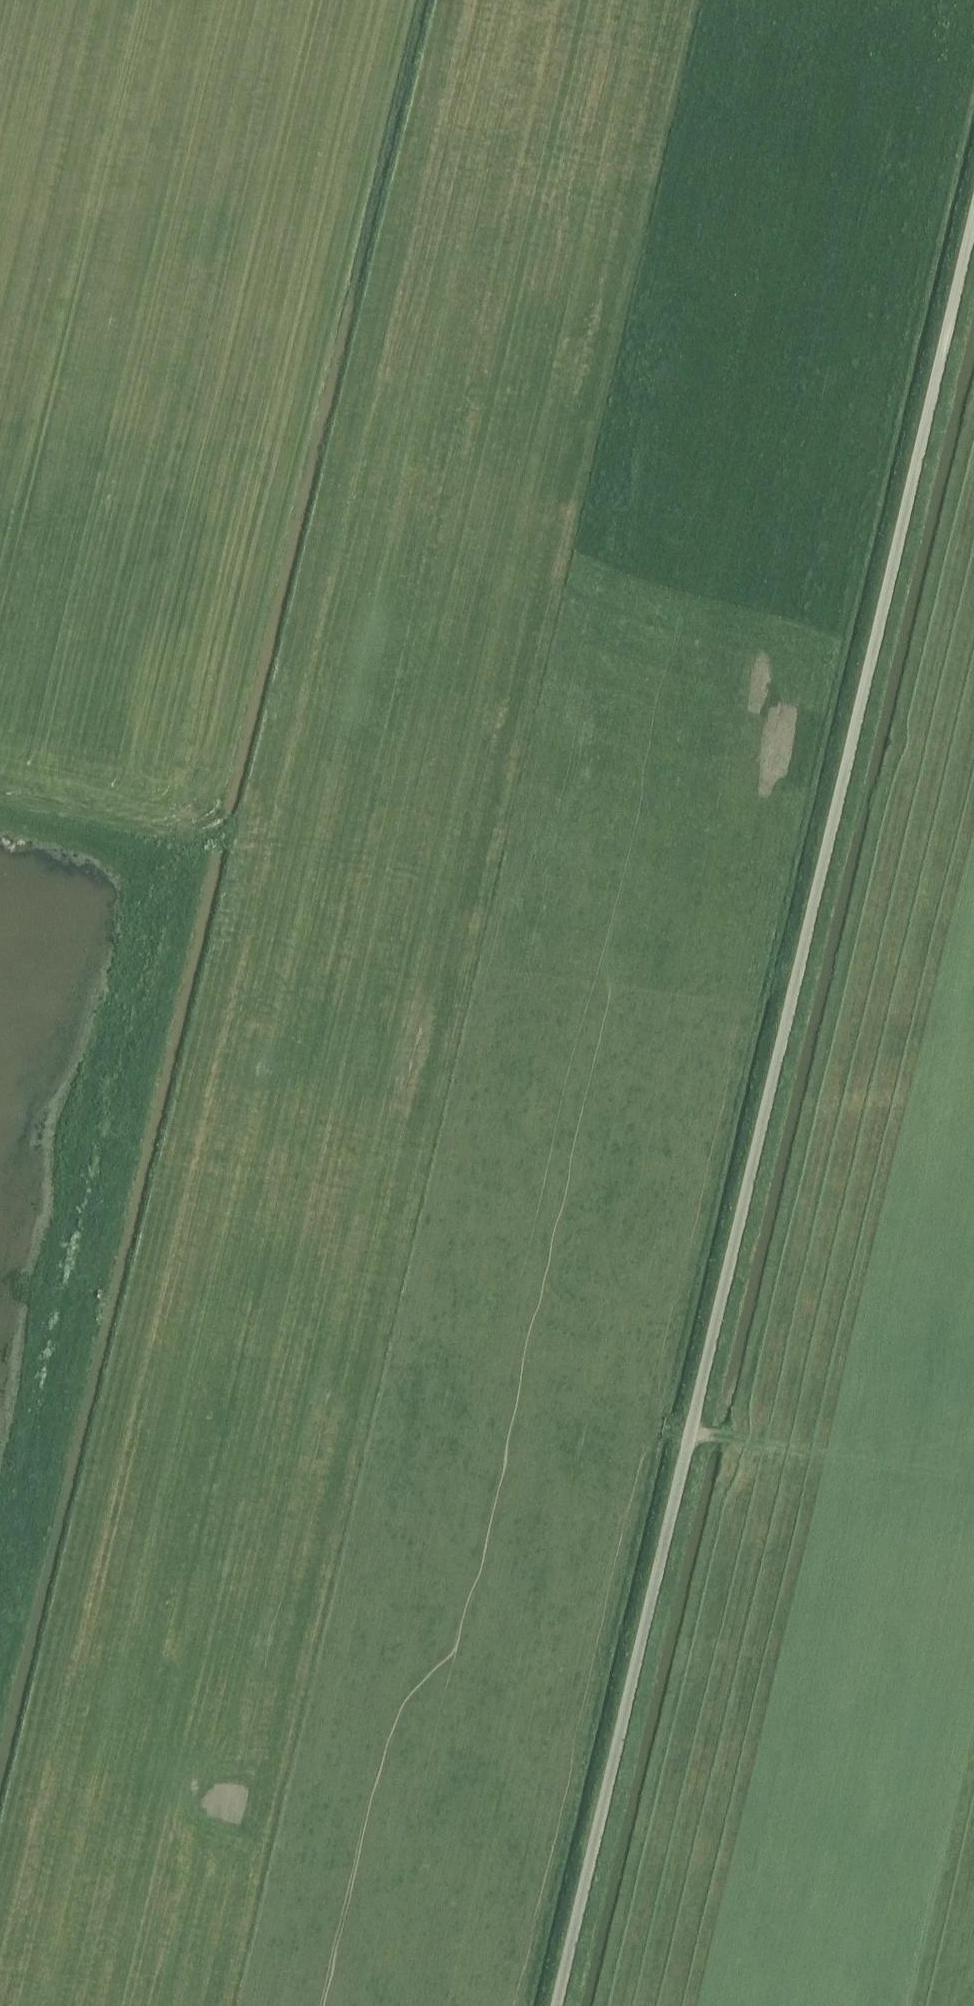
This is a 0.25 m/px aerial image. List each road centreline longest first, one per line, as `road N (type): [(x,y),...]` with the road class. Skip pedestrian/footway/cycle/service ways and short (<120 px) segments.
road 1 (unclassified): [(563,2005),(973,241)]

